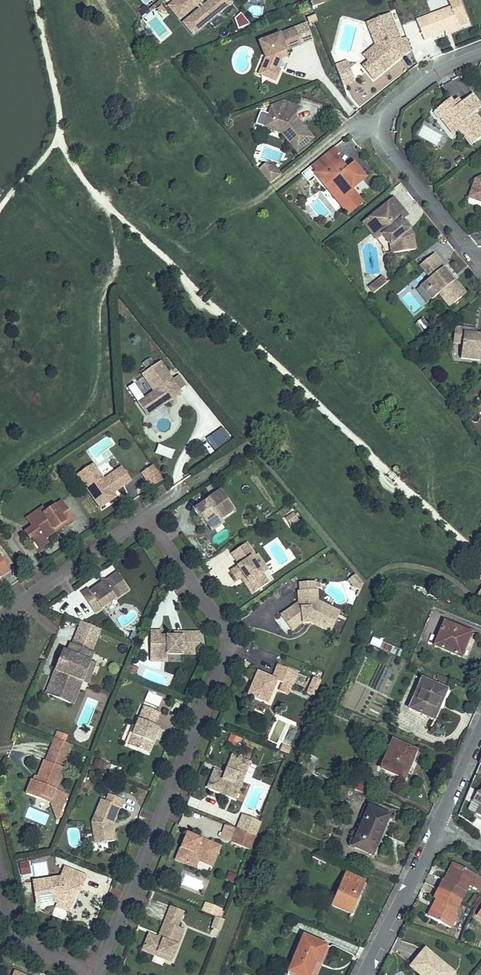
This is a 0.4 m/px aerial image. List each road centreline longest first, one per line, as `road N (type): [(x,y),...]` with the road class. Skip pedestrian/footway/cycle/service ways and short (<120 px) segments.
road 1 (residential): [(144,515),(221,624),(227,650),(97,973)]
road 2 (residential): [(480,260),(404,167),(385,126),(393,109),(436,72),(480,53)]
road 3 (residential): [(0,625),(15,606),(144,515)]
road 4 (residential): [(366,974),(438,826)]
road 5 (residential): [(97,973),(18,942),(0,886)]

